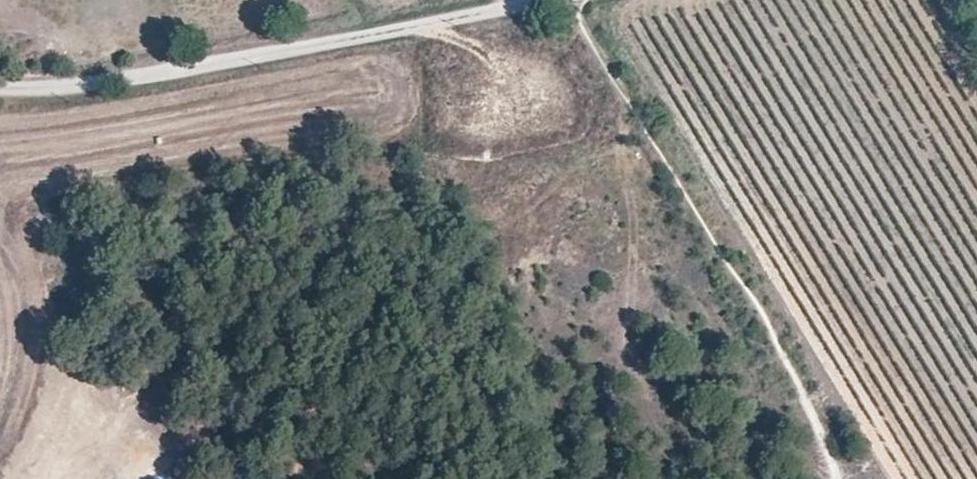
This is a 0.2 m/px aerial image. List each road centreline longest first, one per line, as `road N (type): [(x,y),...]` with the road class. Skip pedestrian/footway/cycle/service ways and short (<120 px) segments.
road 1 (track): [(518,0),(102,85),(0,87)]

